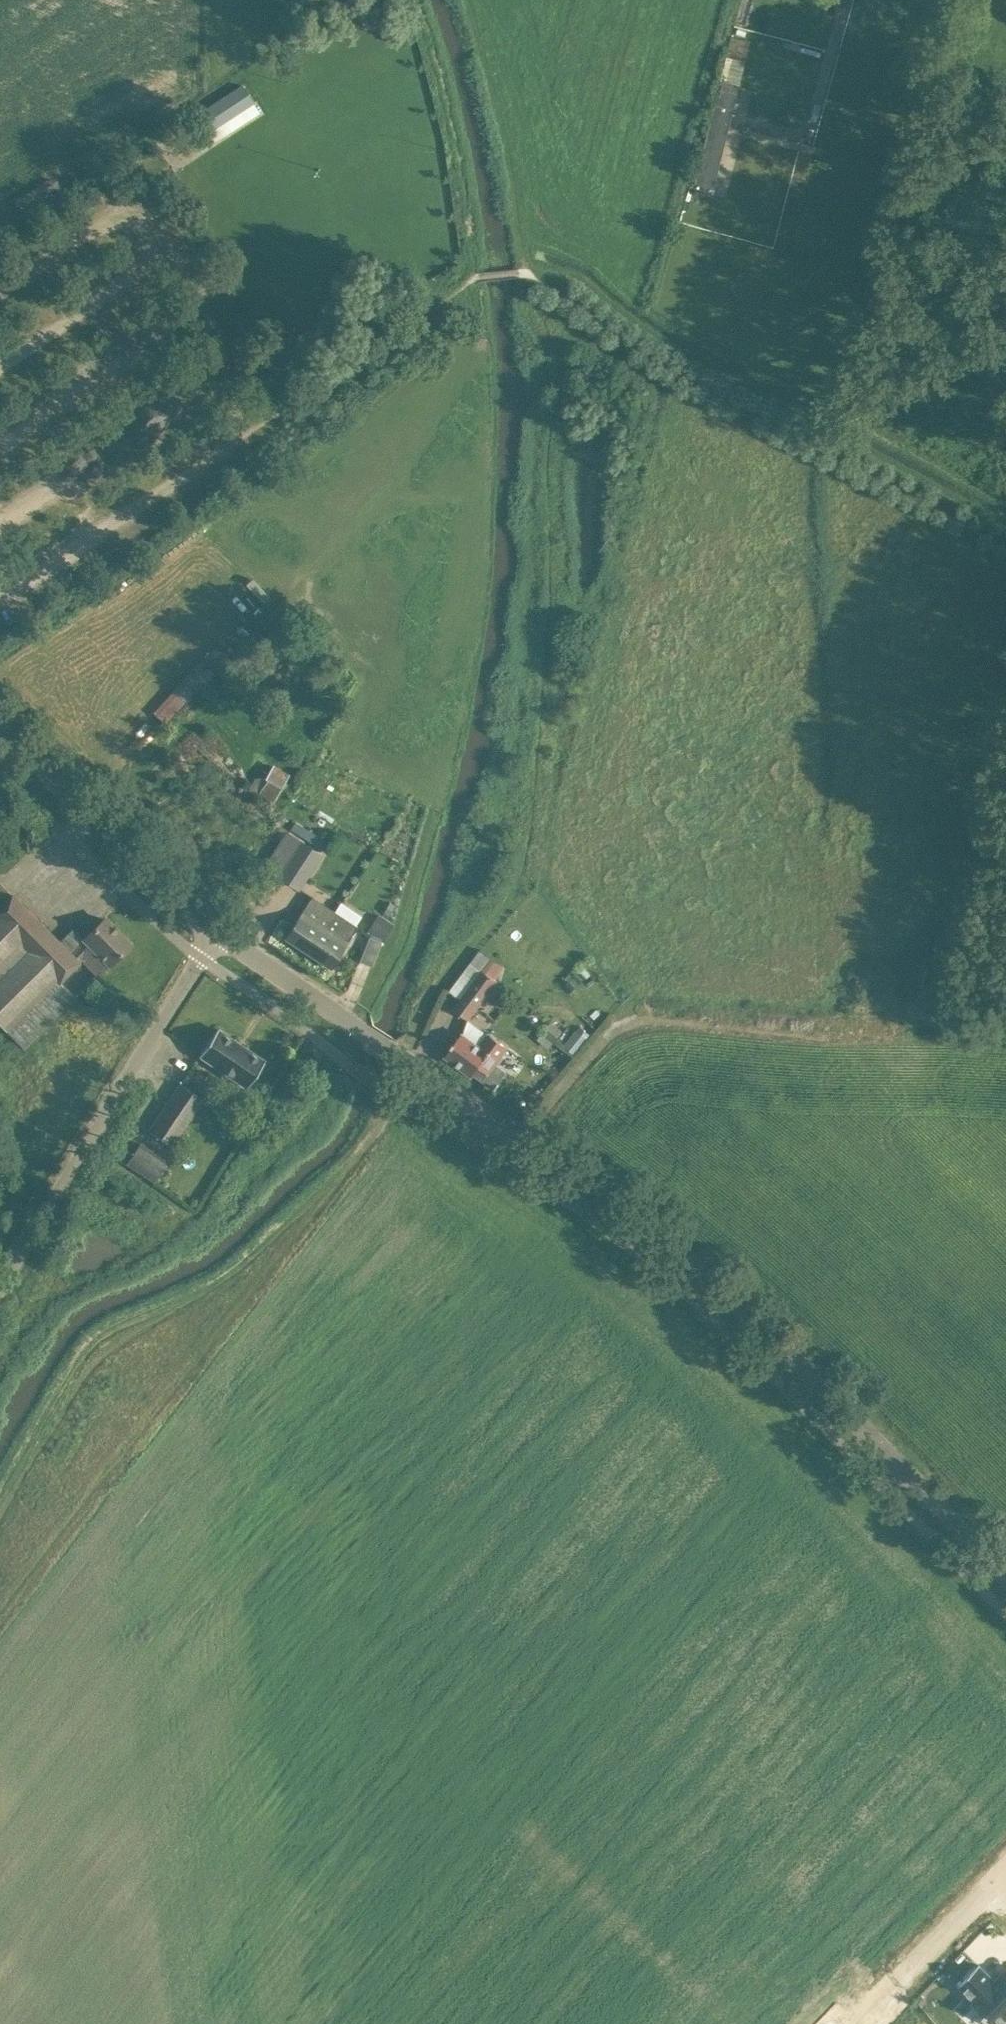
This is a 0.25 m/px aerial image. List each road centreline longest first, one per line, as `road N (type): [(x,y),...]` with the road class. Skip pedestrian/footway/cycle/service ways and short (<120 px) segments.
road 1 (residential): [(385,1694),(456,1593),(576,1473),(993,1881)]
road 2 (unclassified): [(1005,1576),(734,1302),(662,1242),(368,1035)]
road 3 (residential): [(385,1694),(731,2023)]
road 4 (unclassified): [(0,1276),(217,934)]
road 5 (unclassified): [(0,721),(217,934)]
road 6 (residential): [(275,1925),(301,1847),(385,1694)]
road 7 (residential): [(841,2023),(993,1881)]
road 8 (unclassified): [(217,934),(368,1035)]
road 9 (residential): [(374,2023),(275,1925)]

